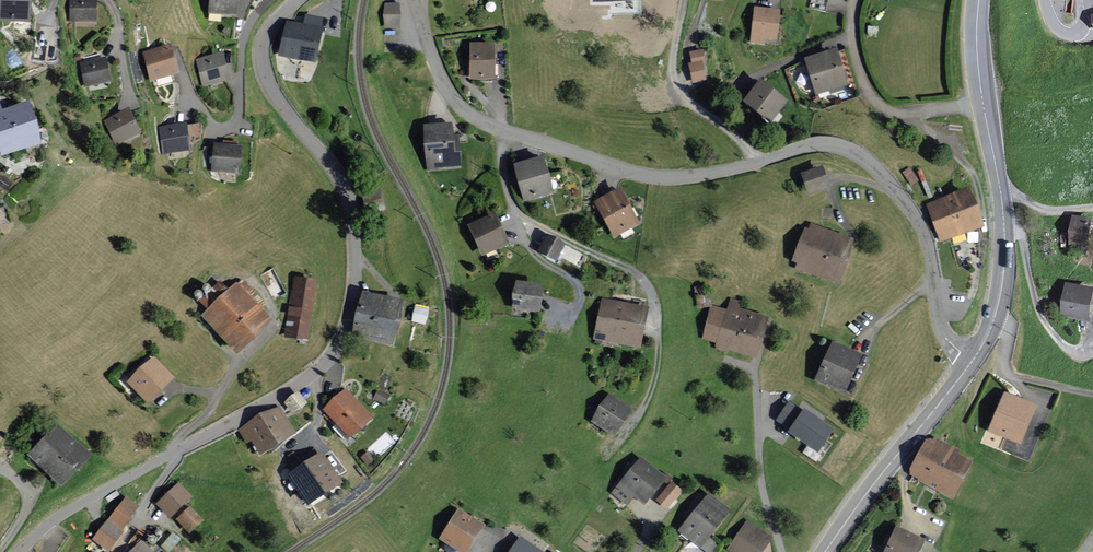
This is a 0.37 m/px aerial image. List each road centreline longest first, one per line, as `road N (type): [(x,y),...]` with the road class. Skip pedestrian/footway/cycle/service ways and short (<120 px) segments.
road 1 (residential): [(19,551),(60,516),(291,391),(343,337),(356,259),(345,187),(273,92),(262,58),(271,25),(297,0)]
road 2 (residential): [(759,162),(694,176),(647,176),(483,123),(441,80),(414,0)]
road 3 (track): [(505,131),(502,168),(519,216),(627,268),(651,291),(657,370),(622,438)]
road 4 (residential): [(973,360),(941,328),(925,237),(883,177),(830,146),(759,162)]
road 5 (secondary): [(824,551),(973,360)]
road 6 (track): [(767,339),(755,369),(760,464),(781,551)]
road 7 (residential): [(983,105),(881,108),(855,61),(856,0)]
road 8 (residential): [(681,0),(671,73),(677,91),(759,162)]
road 9 (secondary): [(973,360),(1000,300),(1000,191)]
road 10 (track): [(519,216),(537,259),(578,290),(564,330)]
road 11 (track): [(910,113),(963,161),(984,220)]

